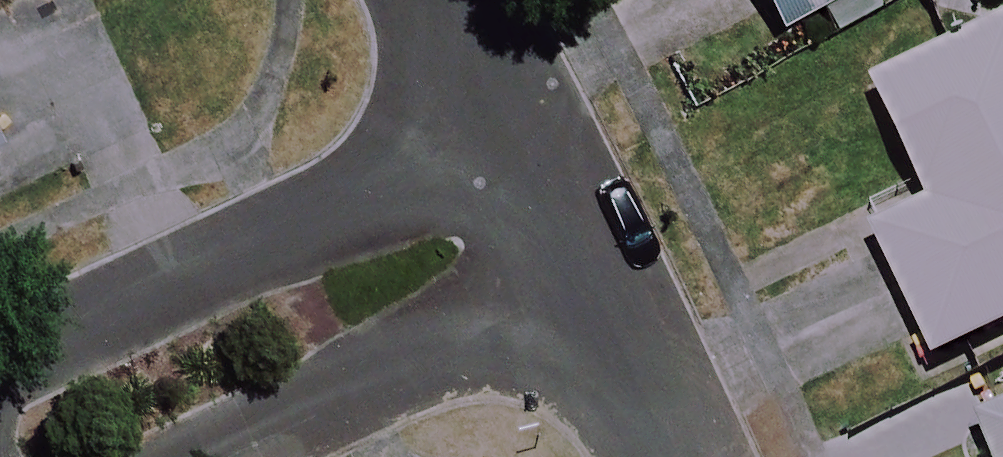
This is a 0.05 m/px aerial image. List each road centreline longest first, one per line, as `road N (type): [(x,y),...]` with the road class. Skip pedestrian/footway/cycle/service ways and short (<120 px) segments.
road 1 (residential): [(0,369),(502,121)]
road 2 (residential): [(586,276),(180,456)]
road 3 (residential): [(666,456),(586,276)]
road 4 (residential): [(586,276),(502,121)]
road 5 (residential): [(502,121),(442,0)]

